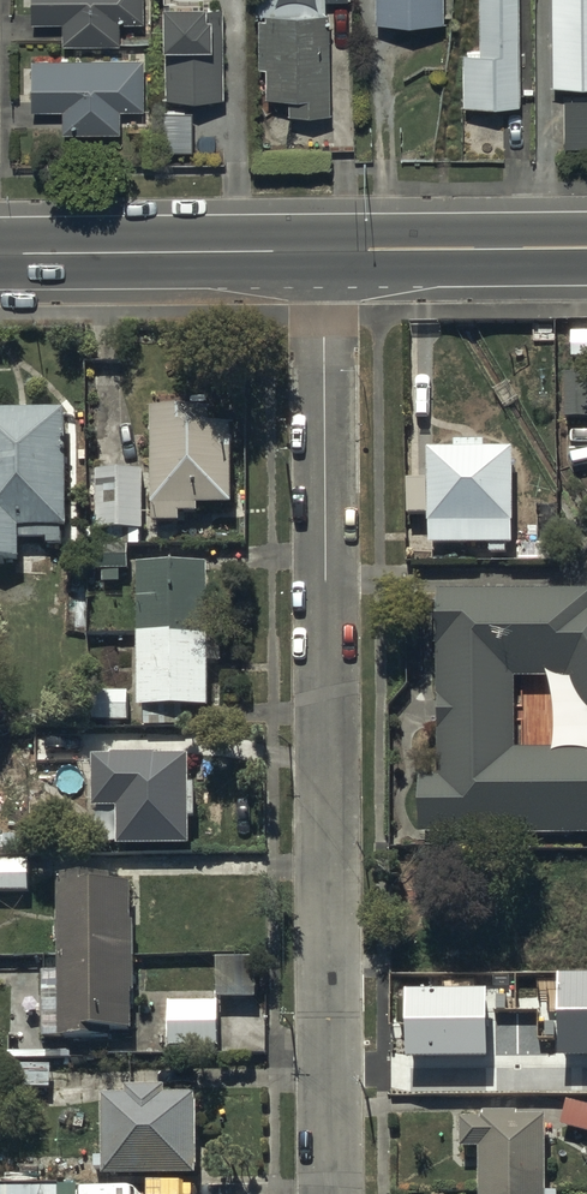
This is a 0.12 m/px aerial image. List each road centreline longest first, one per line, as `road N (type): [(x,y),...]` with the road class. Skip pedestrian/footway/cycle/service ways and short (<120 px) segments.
road 1 (residential): [(327,1193),(324,250)]
road 2 (secondary): [(324,250),(0,253)]
road 3 (secondary): [(586,248),(324,250)]

